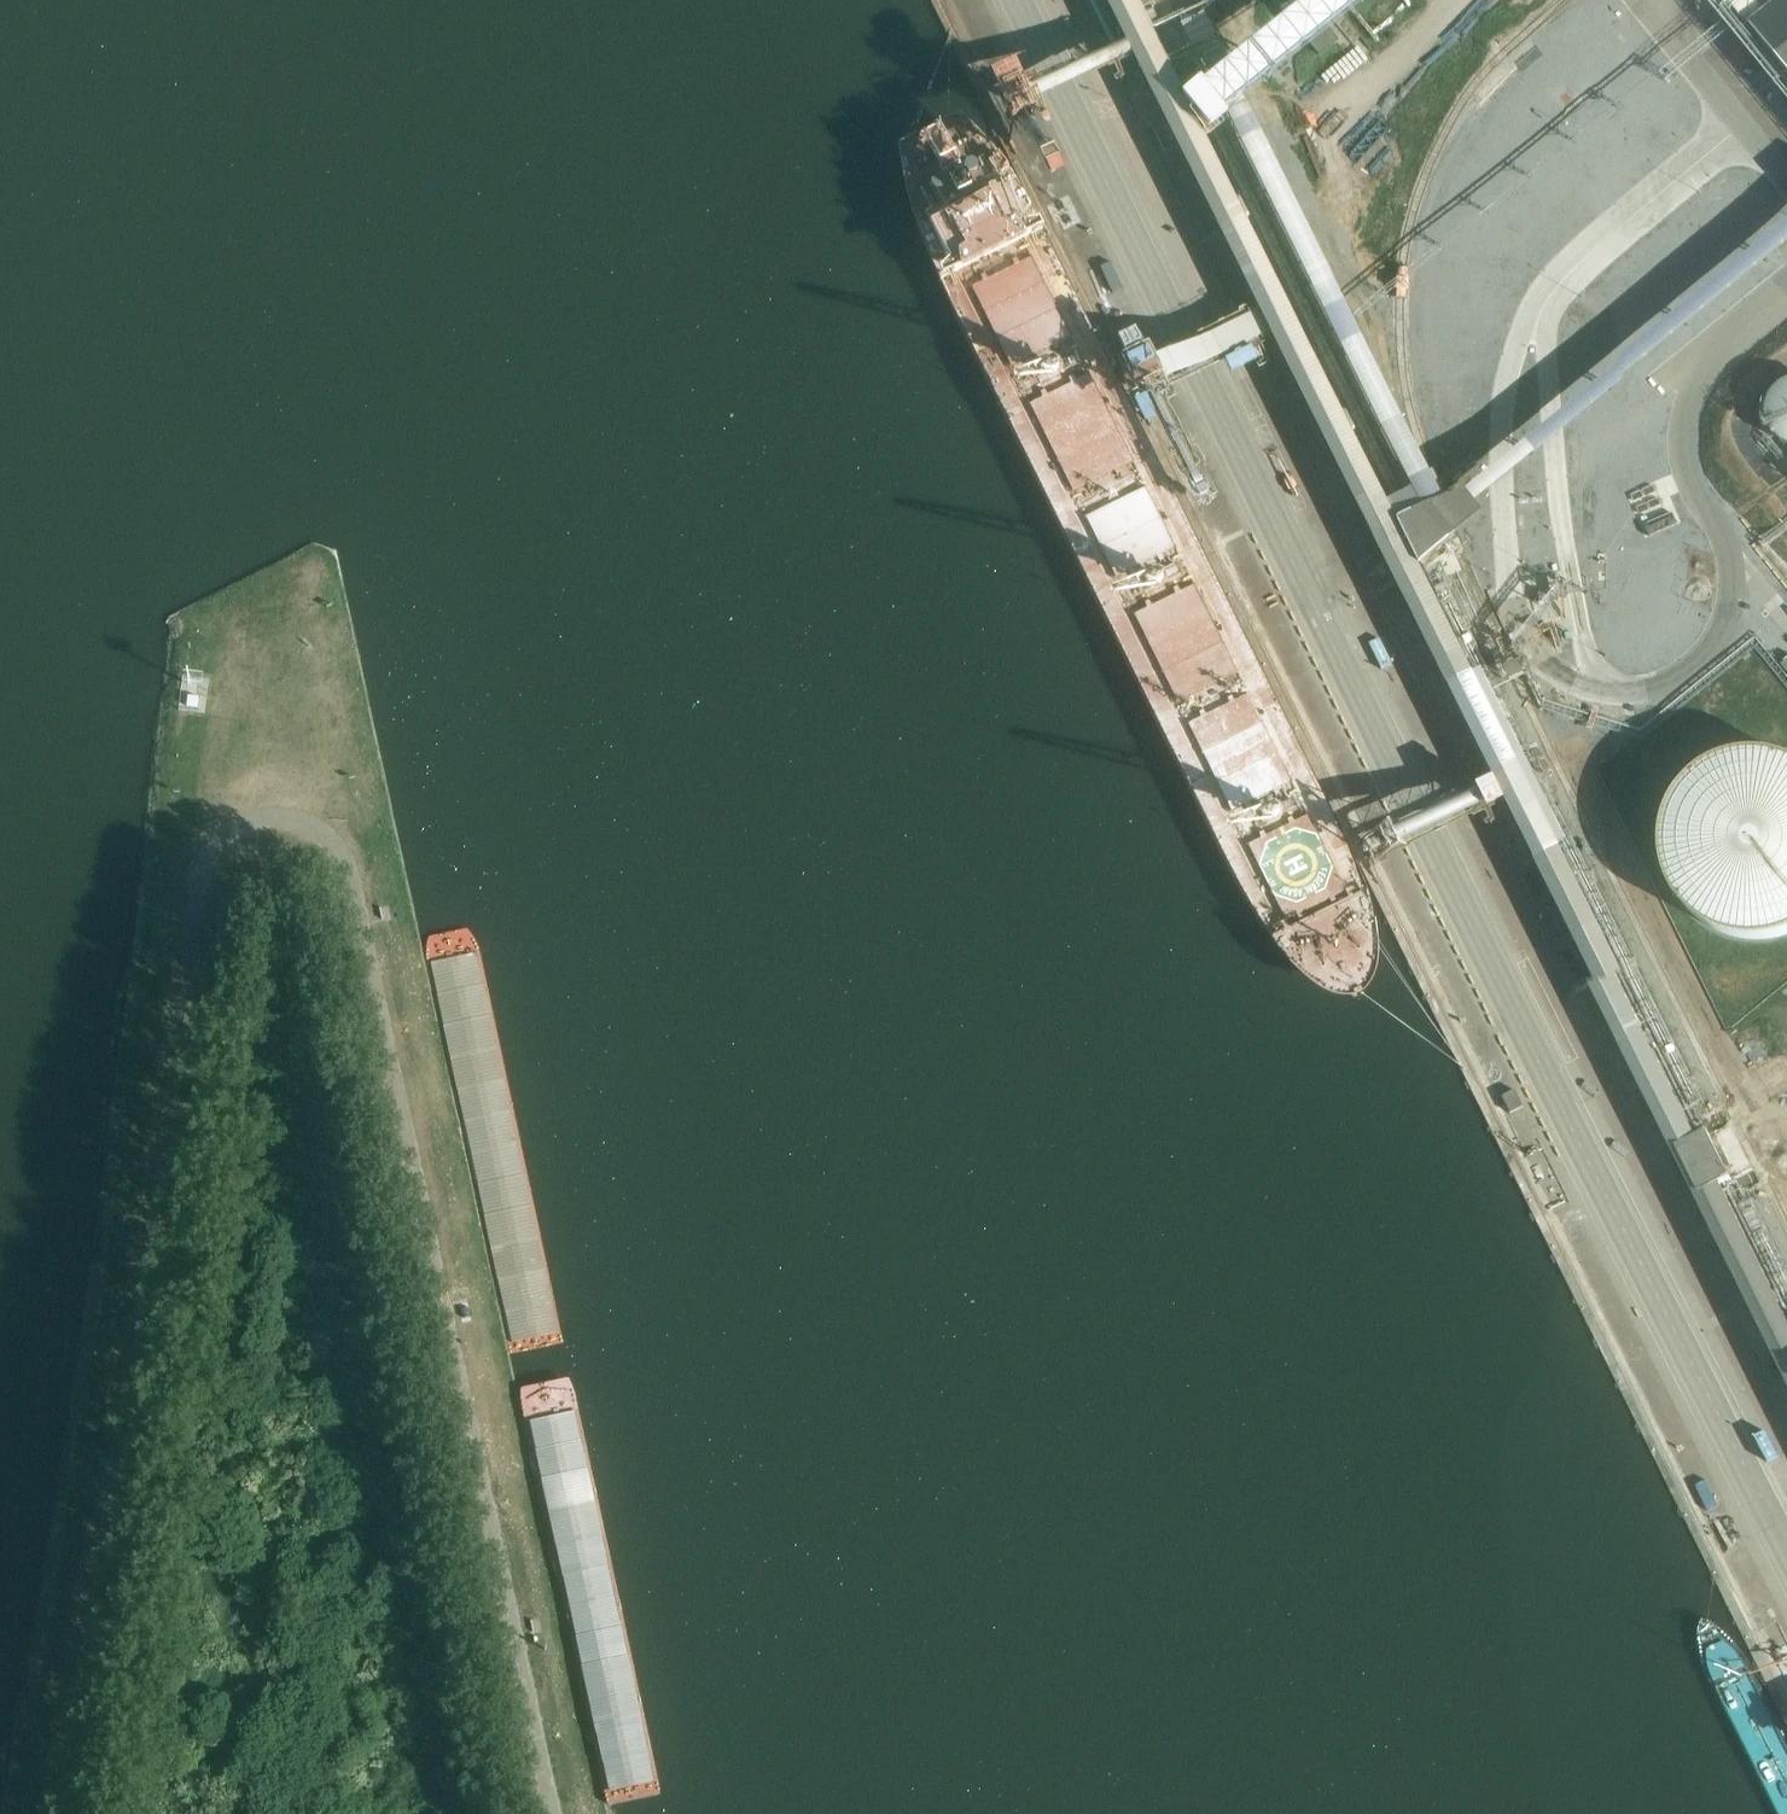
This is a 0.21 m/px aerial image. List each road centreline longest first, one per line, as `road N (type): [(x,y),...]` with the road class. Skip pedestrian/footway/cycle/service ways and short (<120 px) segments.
road 1 (unclassified): [(55,1813),(150,1245),(197,906),(209,860),(228,831),(286,819),(323,831),(343,858),(546,1813)]
road 2 (unclassified): [(1786,1529),(1445,869),(1019,0)]

